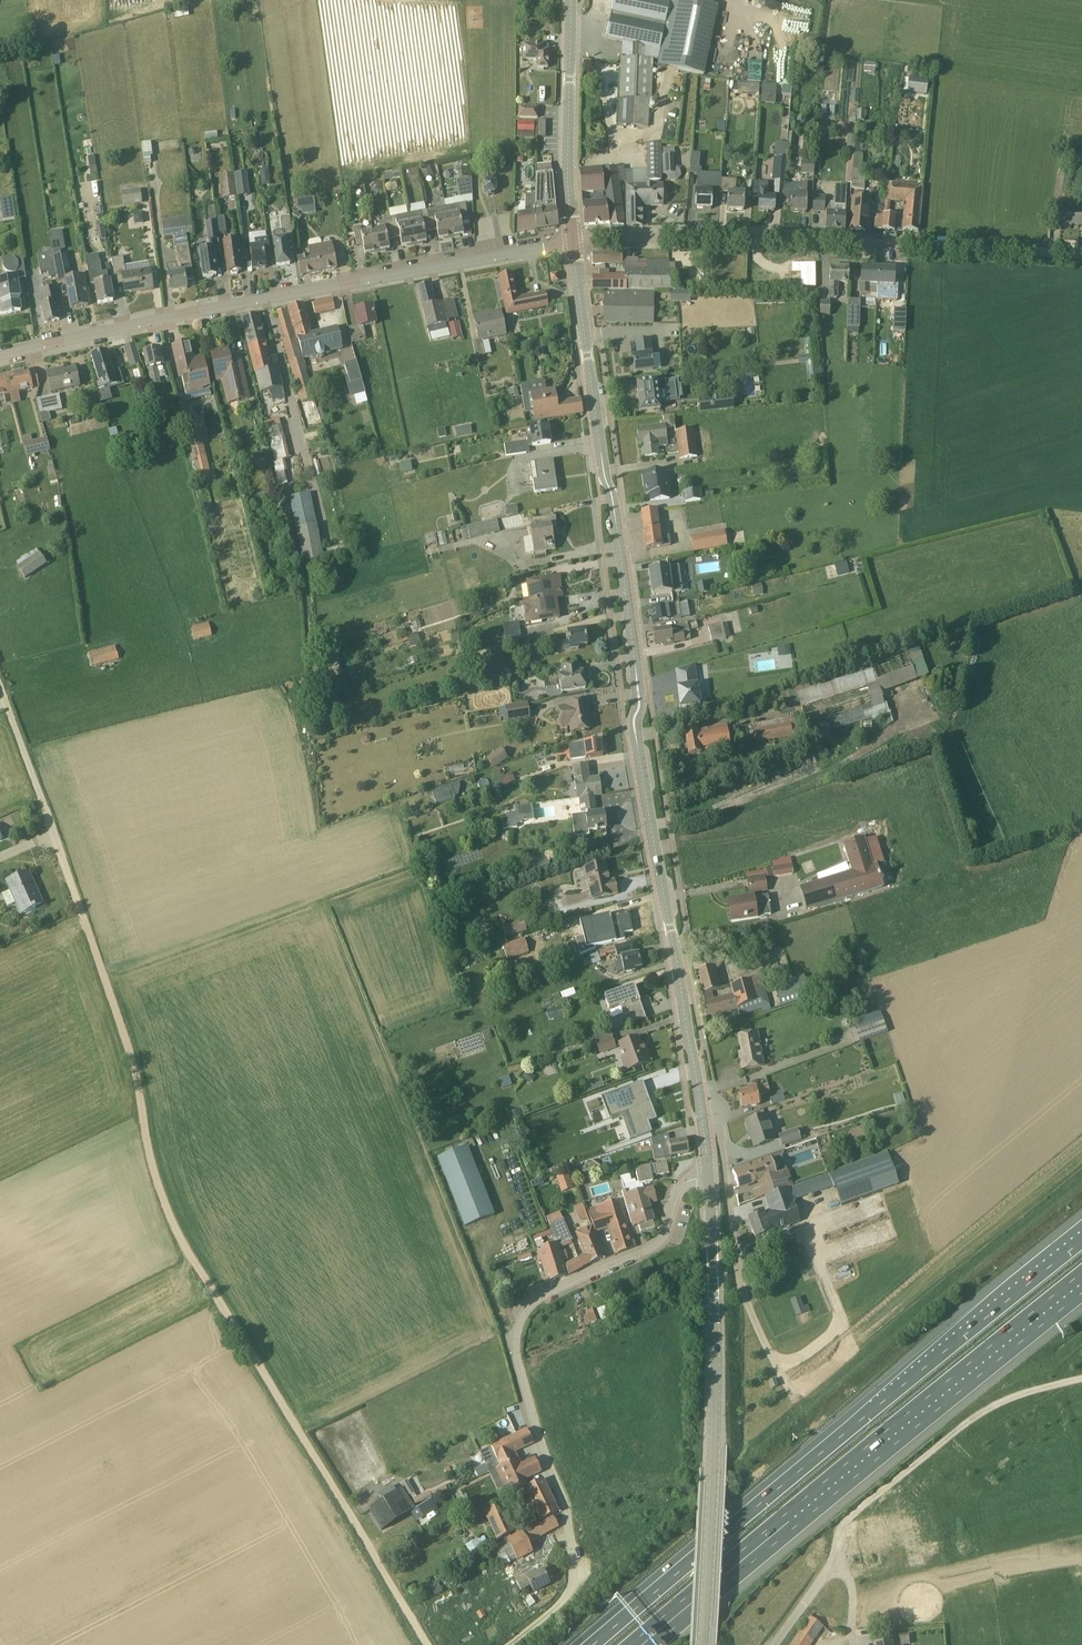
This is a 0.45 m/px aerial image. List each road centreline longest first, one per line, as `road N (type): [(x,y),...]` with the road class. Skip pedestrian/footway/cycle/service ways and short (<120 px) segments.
road 1 (tertiary): [(701,1115),(635,734),(636,672),(572,243)]
road 2 (track): [(82,915),(131,1054),(153,1168),(181,1253),(428,1644)]
road 3 (motorway): [(1081,1237),(588,1644)]
road 4 (residential): [(0,360),(572,243)]
road 5 (motorway): [(637,1644),(1081,1278)]
road 6 (unclassified): [(568,1596),(574,1570),(564,1510),(517,1361),(521,1315),(564,1283),(656,1245),(679,1187),(707,1177)]
road 7 (tertiary): [(704,1634),(716,1363),(707,1177)]
road 8 (residential): [(916,244),(572,243)]
road 9 (track): [(1081,1379),(975,1416),(849,1527),(835,1552)]
road 10 (tertiary): [(571,0),(572,243)]
road 11 (unclassified): [(0,689),(82,915)]
road 12 (unclassified): [(1081,255),(916,244)]
road 13 (residential): [(701,1115),(717,1114),(735,1256)]

